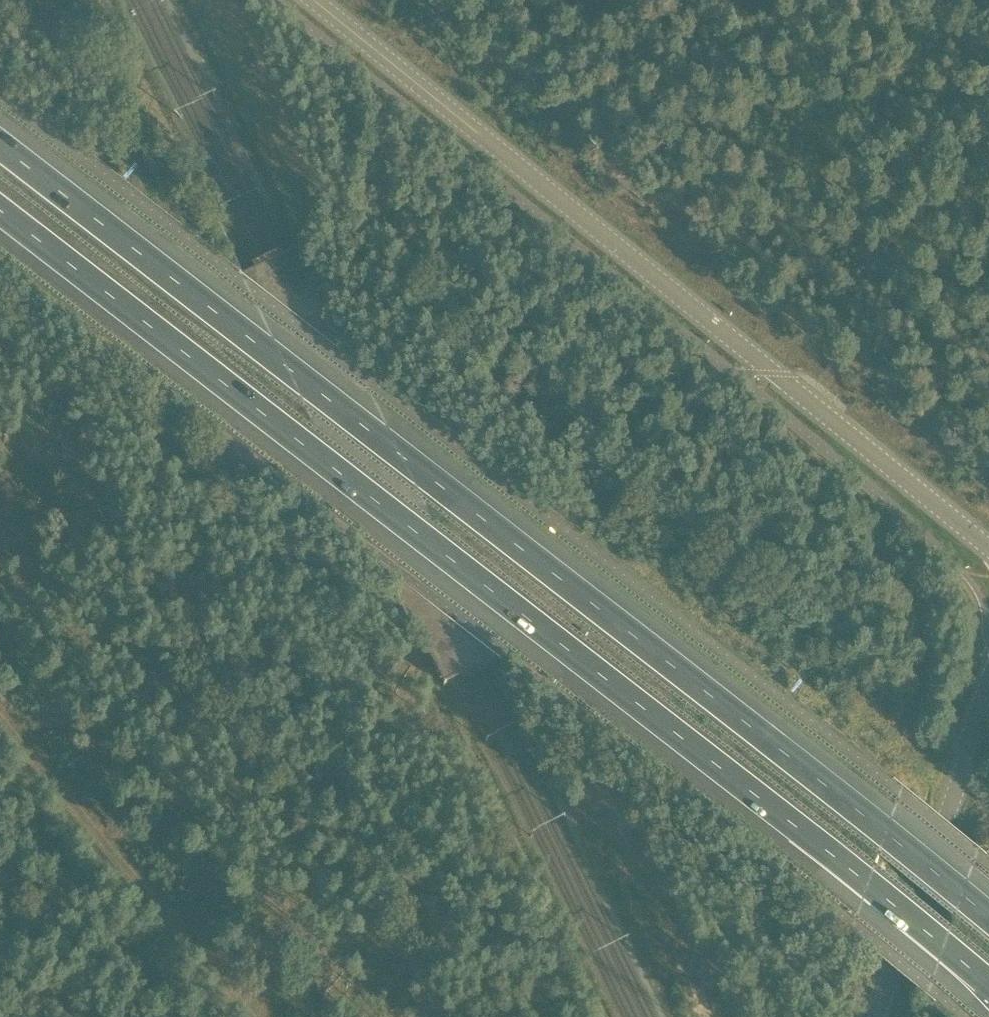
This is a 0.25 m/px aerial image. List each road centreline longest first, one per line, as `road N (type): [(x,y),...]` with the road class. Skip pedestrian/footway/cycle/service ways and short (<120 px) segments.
road 1 (motorway): [(0,213),(988,983)]
road 2 (motorway): [(988,919),(0,156)]
road 3 (tertiary): [(320,0),(988,548)]
road 4 (tertiary): [(873,1016),(988,676)]
road 5 (unclassified): [(853,924),(960,1016)]

